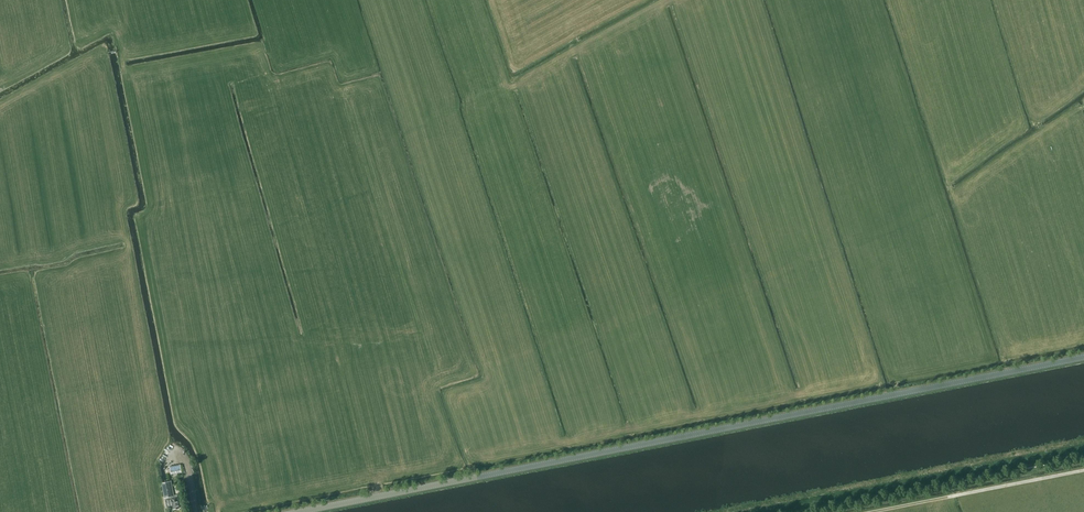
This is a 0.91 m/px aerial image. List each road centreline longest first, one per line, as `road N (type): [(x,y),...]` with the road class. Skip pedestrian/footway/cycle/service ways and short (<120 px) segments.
road 1 (tertiary): [(298,511),(1083,357)]

